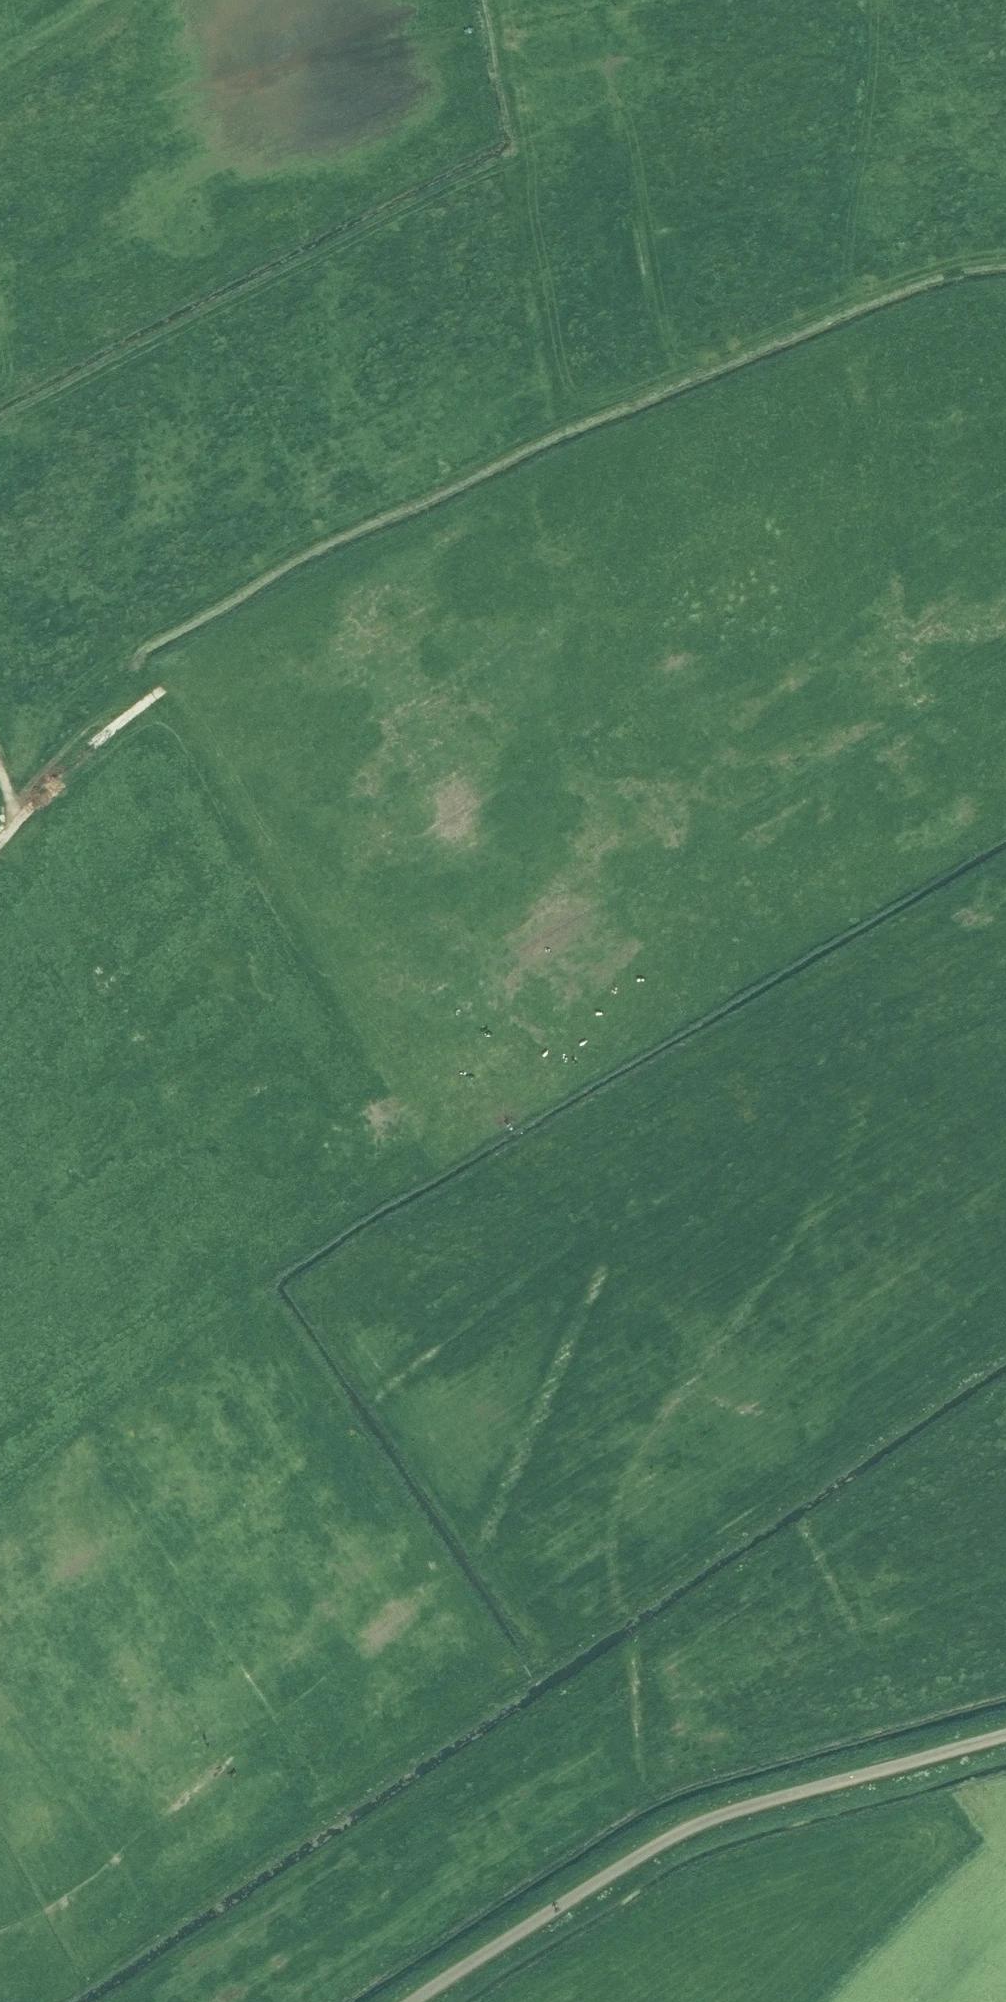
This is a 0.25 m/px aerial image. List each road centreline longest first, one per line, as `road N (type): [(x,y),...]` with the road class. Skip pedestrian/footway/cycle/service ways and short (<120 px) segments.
road 1 (unclassified): [(409,2001),(701,1820),(1005,1734)]

